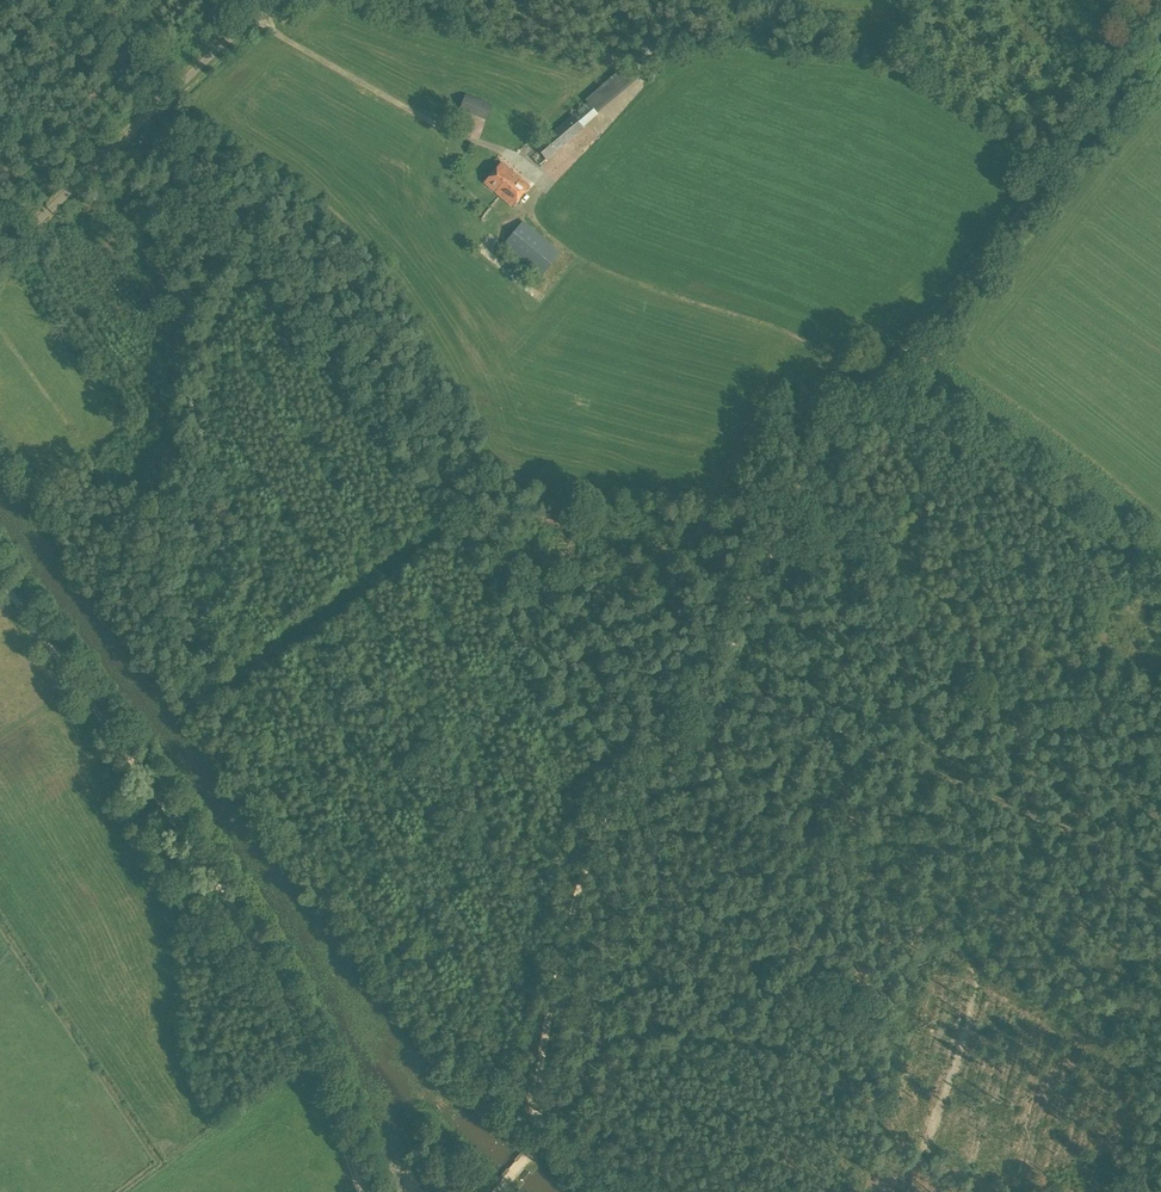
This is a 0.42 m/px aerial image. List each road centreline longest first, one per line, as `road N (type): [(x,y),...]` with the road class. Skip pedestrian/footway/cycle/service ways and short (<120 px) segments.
road 1 (track): [(1144,0),(1026,200),(968,280),(859,392),(799,478),(721,668)]
road 2 (track): [(368,1191),(305,1033),(260,951),(0,578)]
road 3 (track): [(185,644),(185,694),(207,704),(474,520),(660,749)]
road 4 (track): [(721,668),(656,745),(591,869),(548,1033),(527,1156)]
road 5 (track): [(1160,871),(788,714),(743,685)]
road 6 (unclassified): [(0,259),(196,69),(286,0)]
road 7 (track): [(1160,582),(929,401),(910,397),(883,407),(859,392)]

